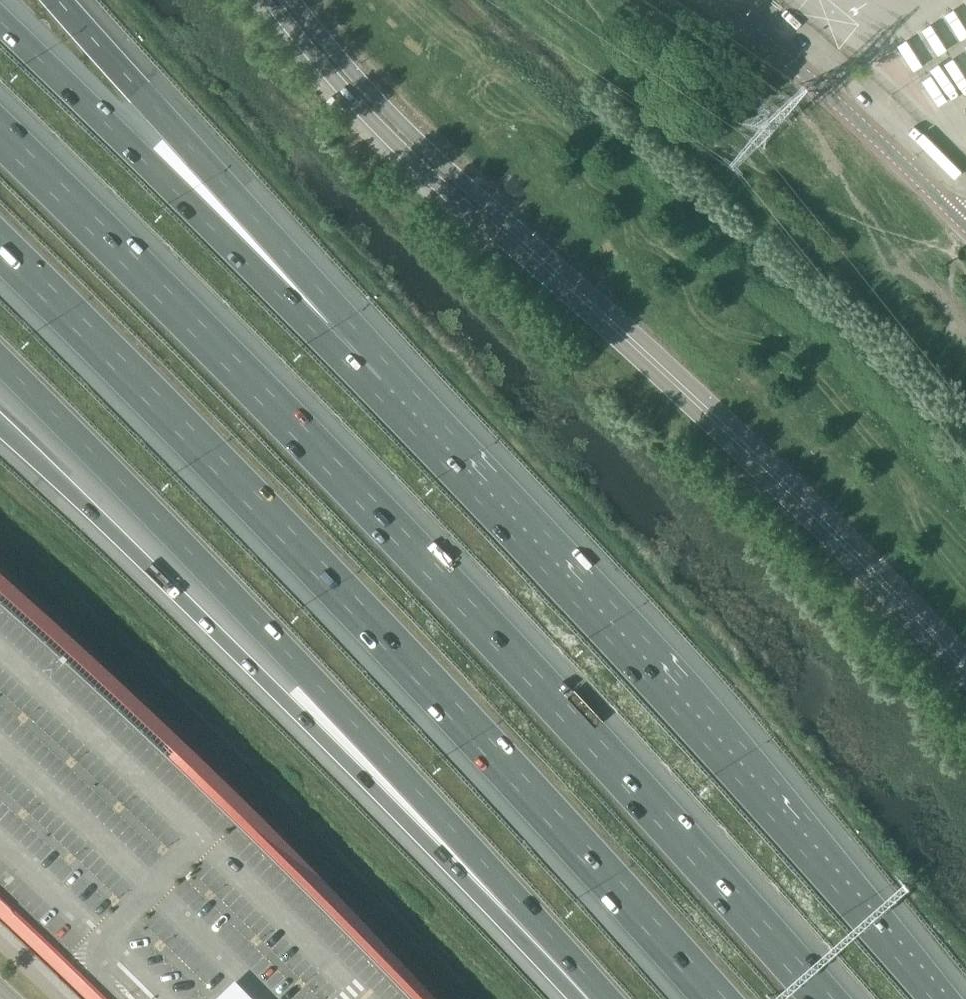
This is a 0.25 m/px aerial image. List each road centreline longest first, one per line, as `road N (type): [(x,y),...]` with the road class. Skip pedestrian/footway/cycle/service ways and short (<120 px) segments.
road 1 (motorway): [(822,998),(603,748),(276,406),(0,134)]
road 2 (motorway): [(0,254),(355,611),(715,998)]
road 3 (motorway): [(0,363),(583,973)]
road 4 (motorway): [(932,998),(645,679),(368,390)]
road 5 (motorway): [(0,430),(583,973)]
road 6 (secondary): [(552,270),(738,441),(965,670)]
road 7 (motorway): [(368,390),(0,22)]
road 8 (motorway): [(368,390),(175,130),(57,0)]
road 9 (secondary): [(270,0),(378,129),(506,242),(552,270)]
road 10 (secondary): [(552,270),(392,116),(294,0)]
road 11 (unclassified): [(710,0),(814,84),(965,227)]

